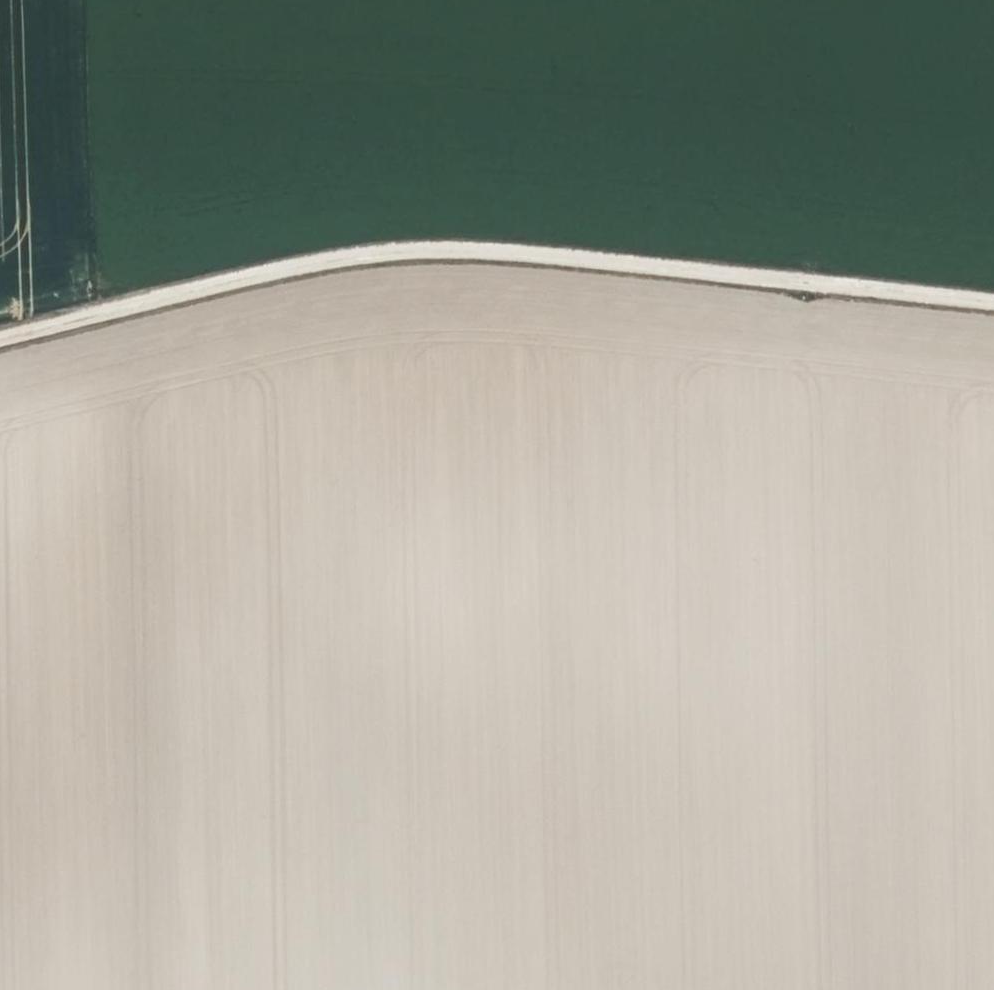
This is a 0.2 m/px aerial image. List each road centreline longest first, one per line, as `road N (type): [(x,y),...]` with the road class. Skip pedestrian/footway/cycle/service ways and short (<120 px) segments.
road 1 (track): [(993,304),(495,252),(422,255),(244,277),(0,336)]

